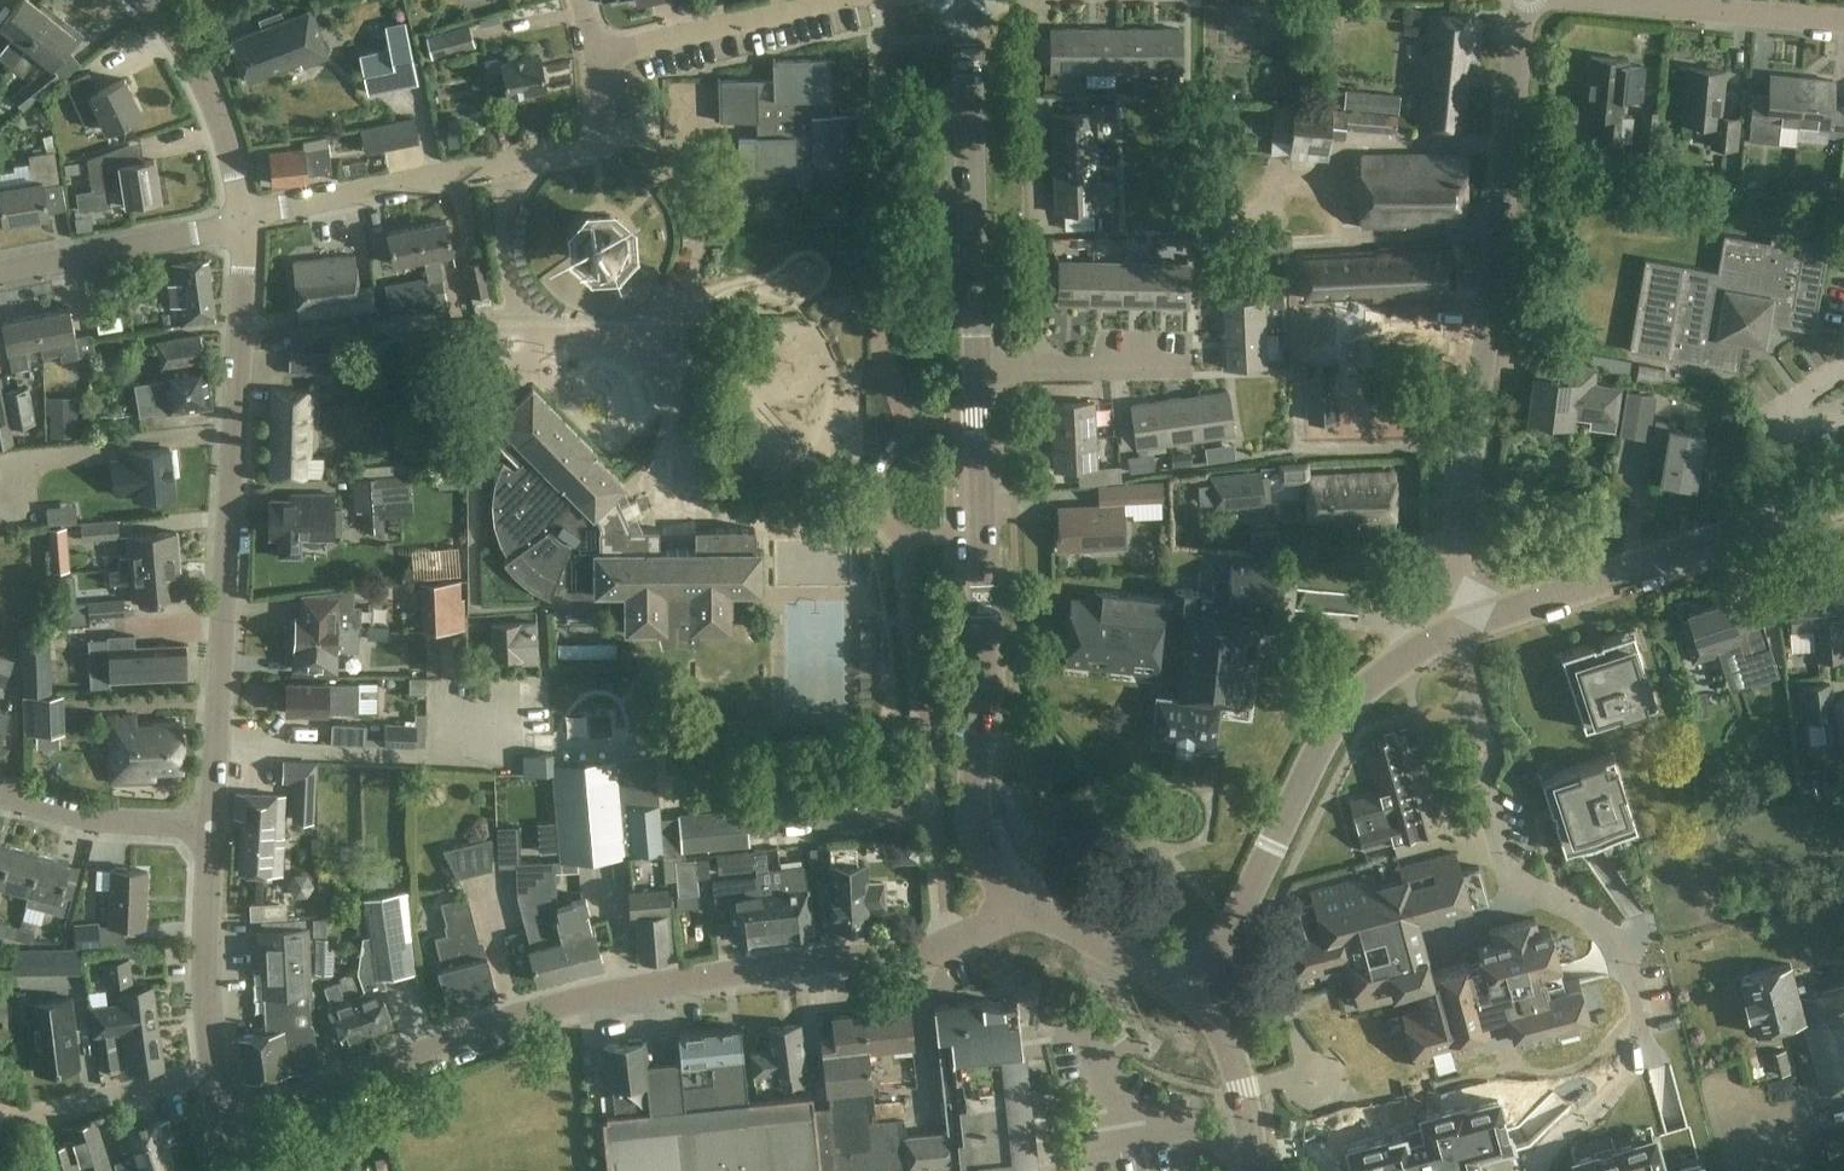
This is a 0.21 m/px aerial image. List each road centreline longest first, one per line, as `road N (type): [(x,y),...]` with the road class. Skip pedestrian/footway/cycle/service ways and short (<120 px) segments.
road 1 (tertiary): [(230,1129),(541,1008),(635,985),(953,945),(1022,899)]
road 2 (residential): [(1467,622),(1459,576),(1524,0)]
road 3 (residential): [(217,826),(244,220)]
road 4 (secondary): [(1022,899),(986,865),(974,818),(989,690),(980,375)]
road 5 (residential): [(1633,1060),(1642,1023),(1639,986),(1608,932),(1507,881),(1481,782),(1497,750),(1467,622)]
road 6 (tertiary): [(1191,991),(1334,729),(1388,670),(1467,622)]
road 7 (residential): [(244,220),(593,141),(603,130),(598,55)]
road 8 (tertiary): [(1467,622),(1843,506)]
road 9 (secondary): [(980,375),(967,0)]
road 10 (residential): [(1040,371),(1026,0)]
road 11 (residential): [(230,1129),(205,965),(217,826)]
road 12 (residential): [(598,55),(862,0)]
road 13 (residential): [(0,272),(244,220)]
road 14 (residential): [(1843,30),(1596,0)]
road 15 (residential): [(244,220),(227,142),(197,71),(144,0)]
road 16 (residential): [(0,798),(67,818),(217,826)]
road 17 (secondary): [(1258,1170),(1228,1042),(1191,991)]
road 18 (secondary): [(1191,991),(1022,899)]
road 19 (residential): [(1181,366),(1040,371)]

